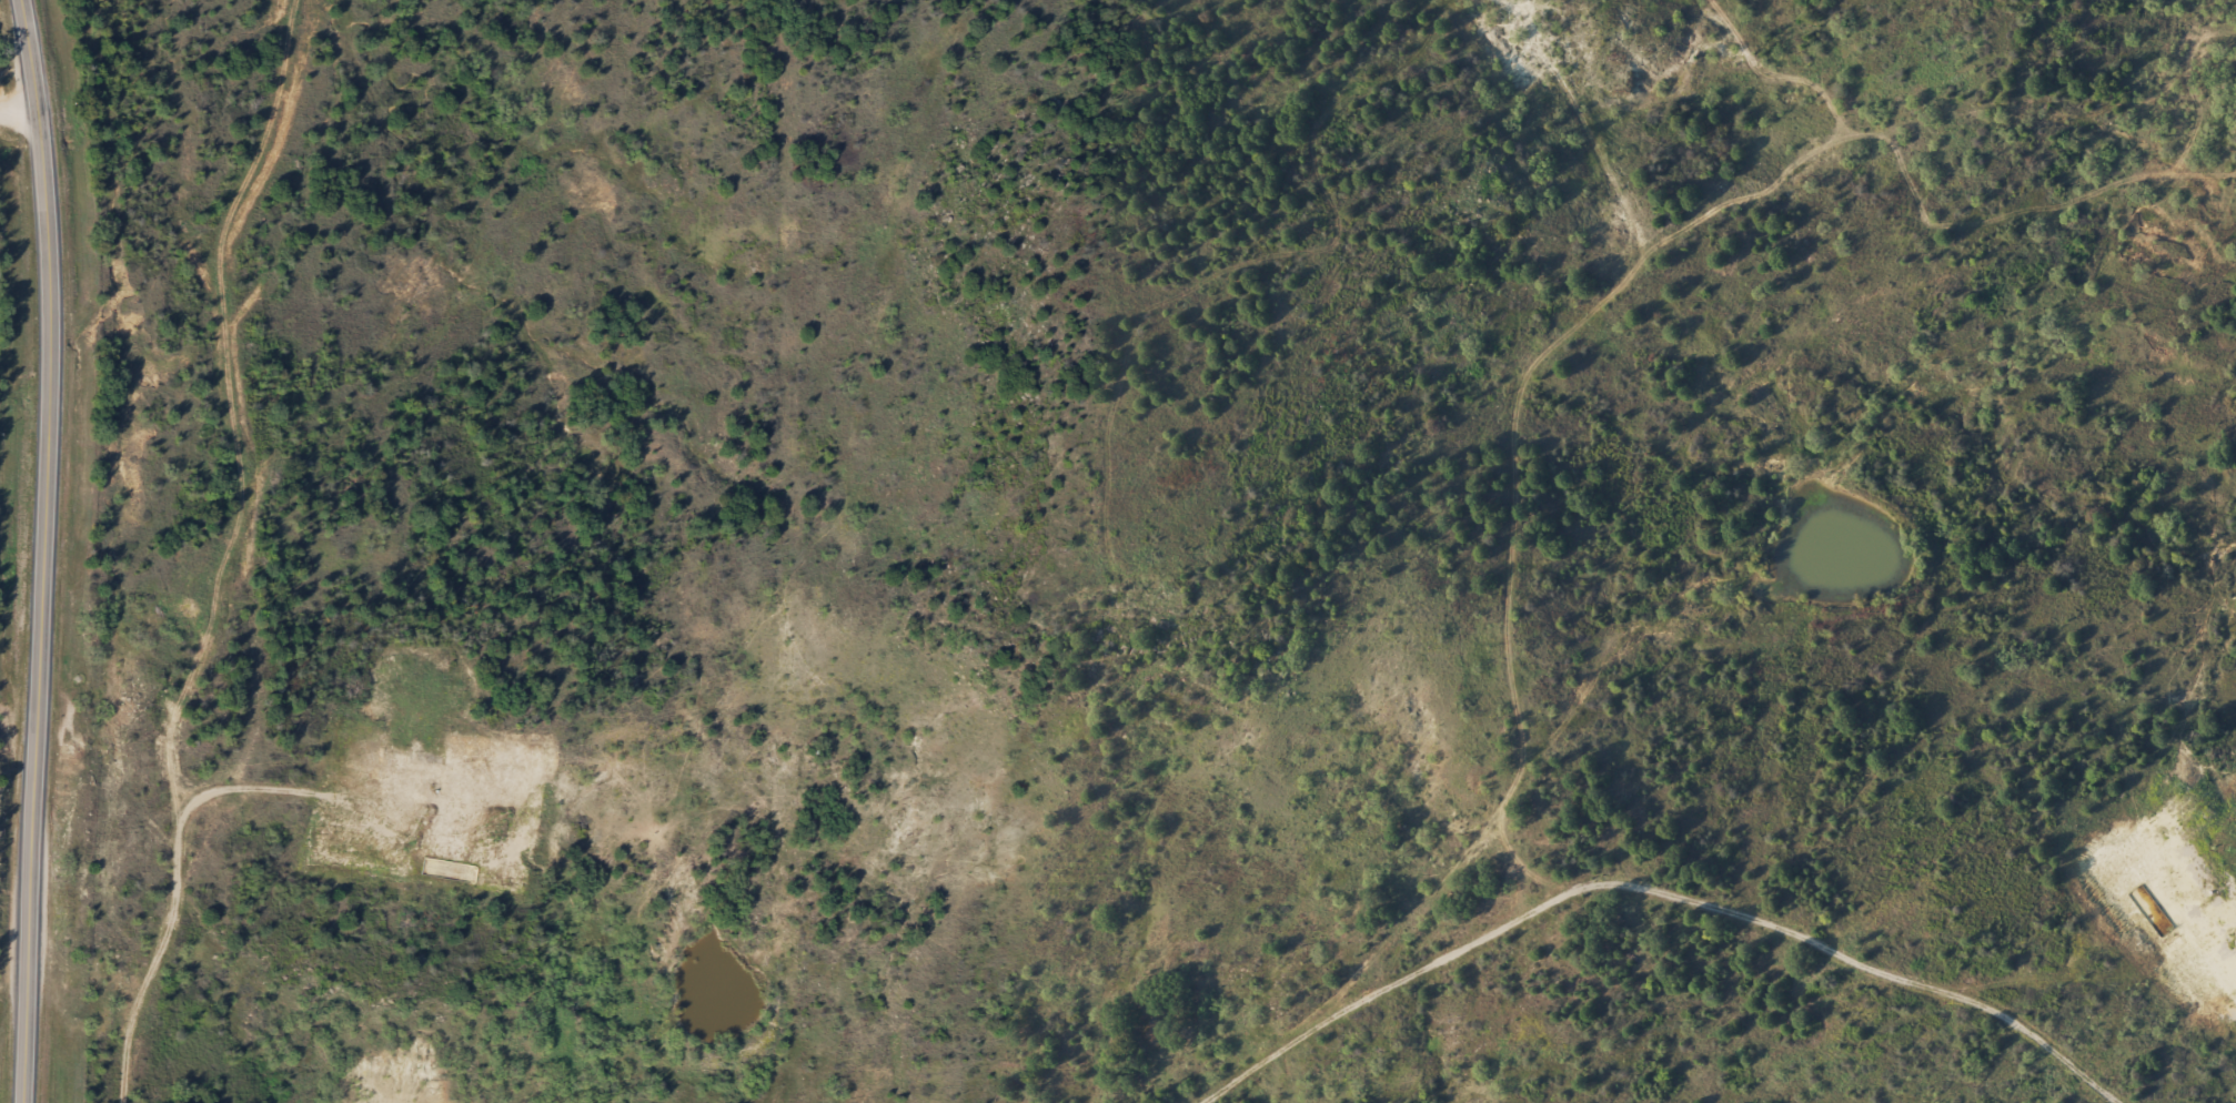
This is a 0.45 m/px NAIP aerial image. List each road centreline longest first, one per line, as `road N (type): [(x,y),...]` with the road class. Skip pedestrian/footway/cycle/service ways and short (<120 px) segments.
road 1 (primary): [(21,1102),(48,156),(24,0)]
road 2 (residential): [(2235,171),(2132,286),(2058,310),(1855,264),(1765,208),(1699,146),(1671,0)]

